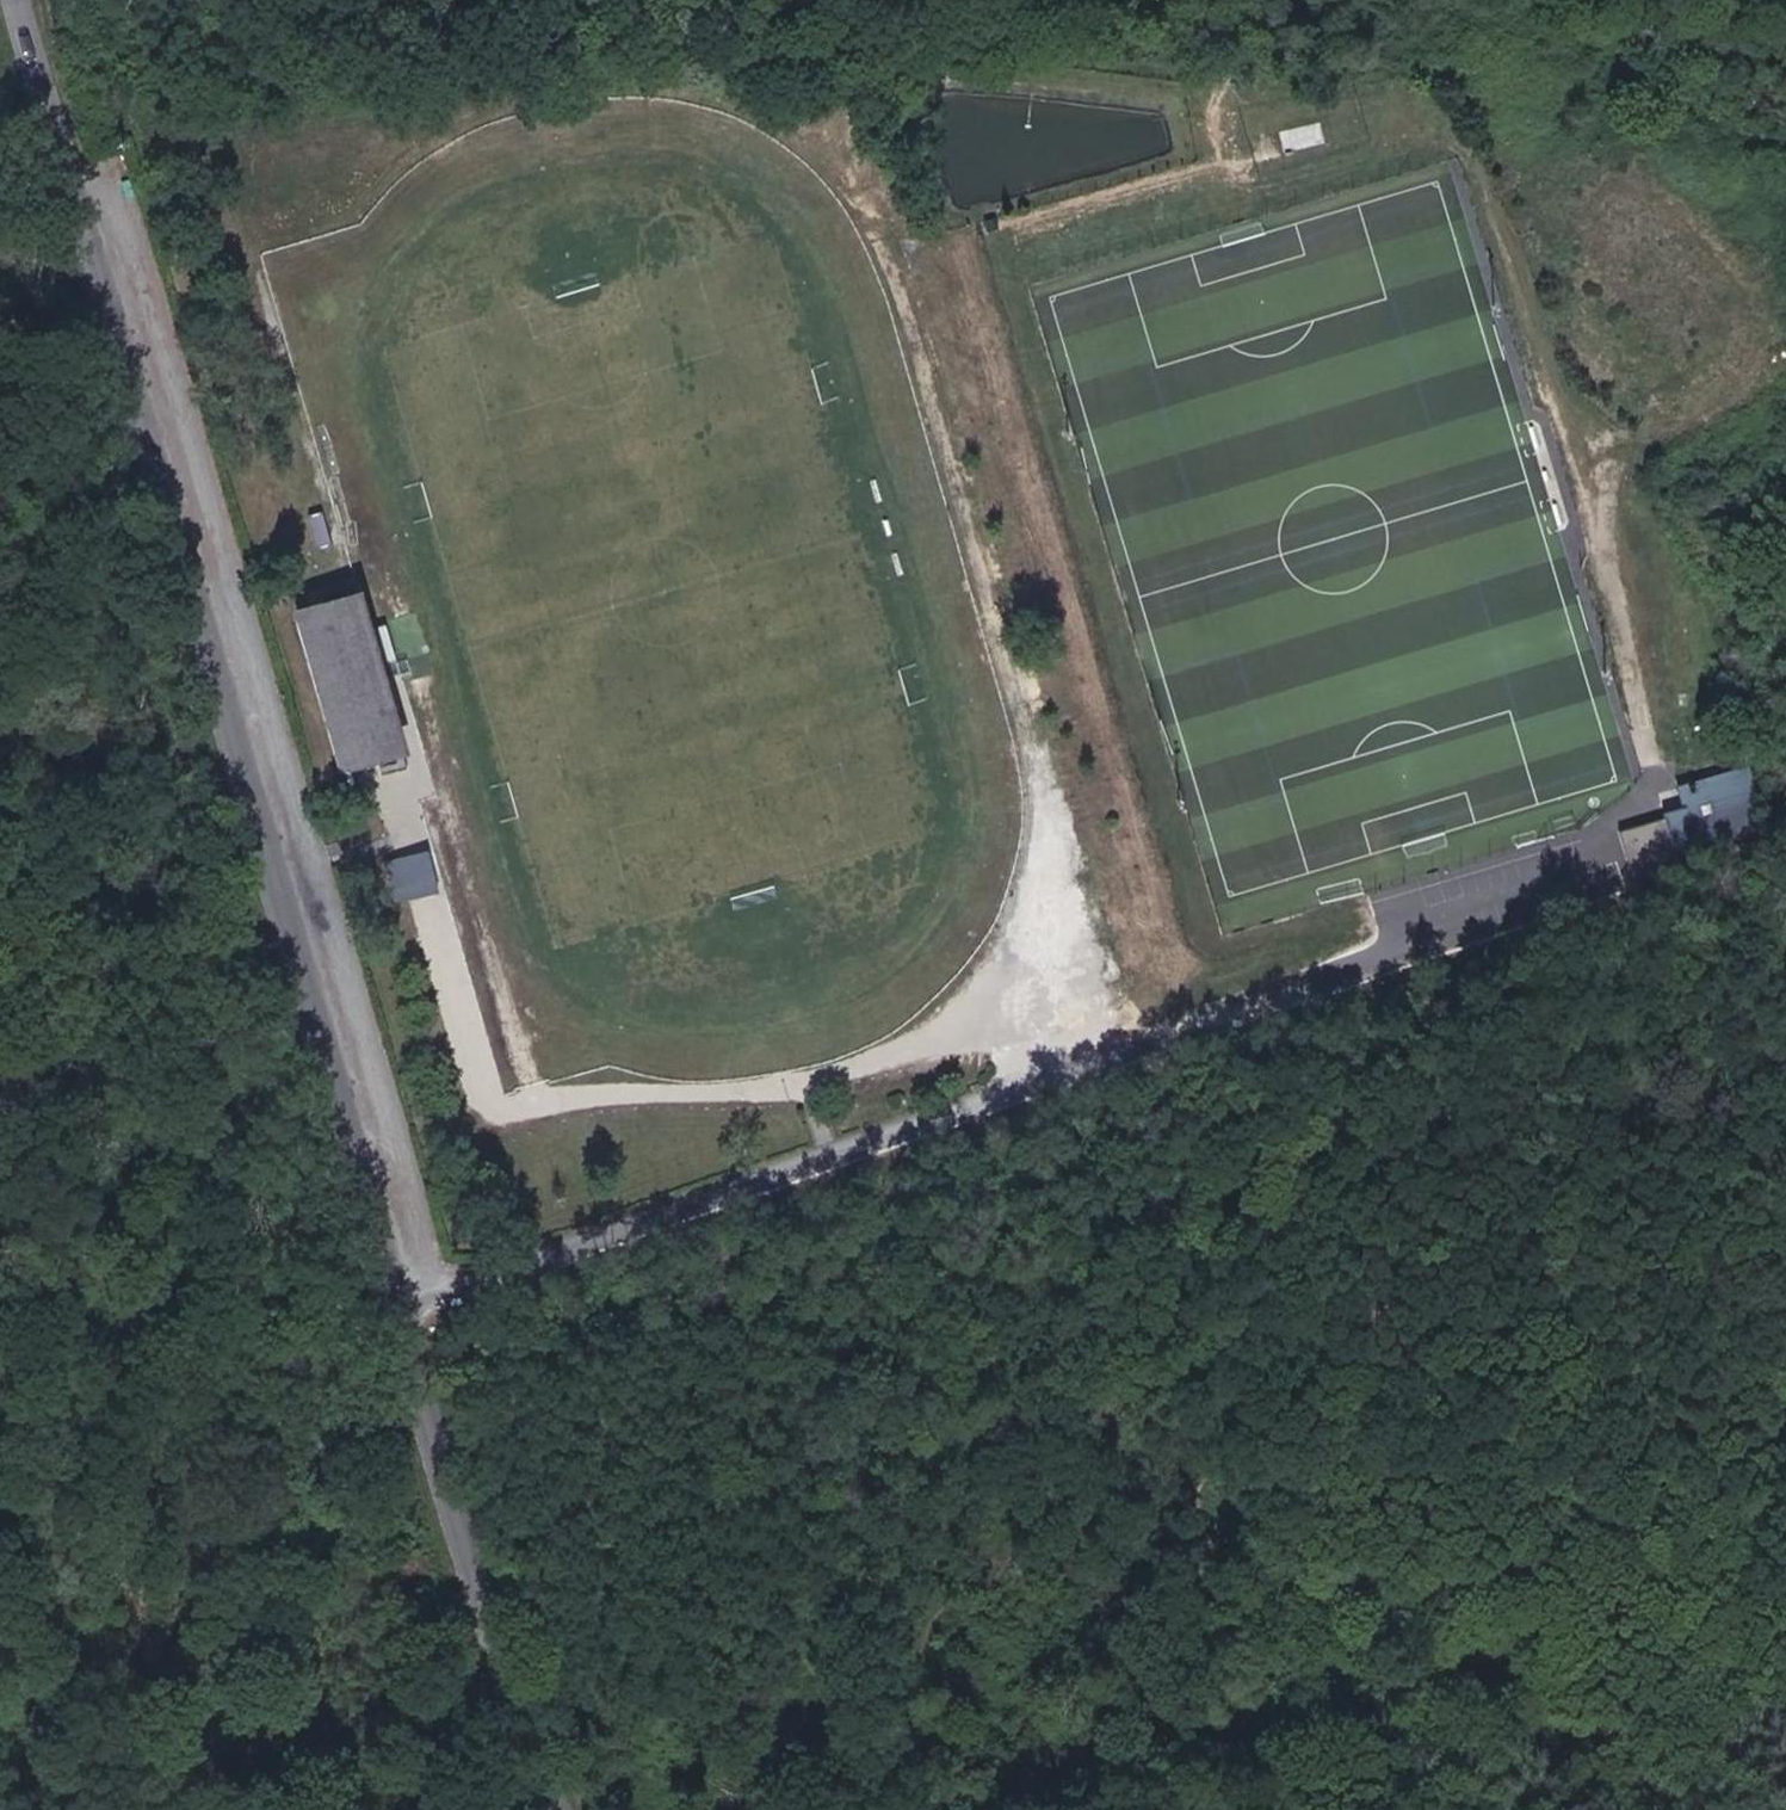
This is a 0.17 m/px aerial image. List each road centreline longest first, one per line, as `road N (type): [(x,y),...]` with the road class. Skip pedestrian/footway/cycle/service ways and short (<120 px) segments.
road 1 (tertiary): [(25,0),(450,1467),(560,1809)]

